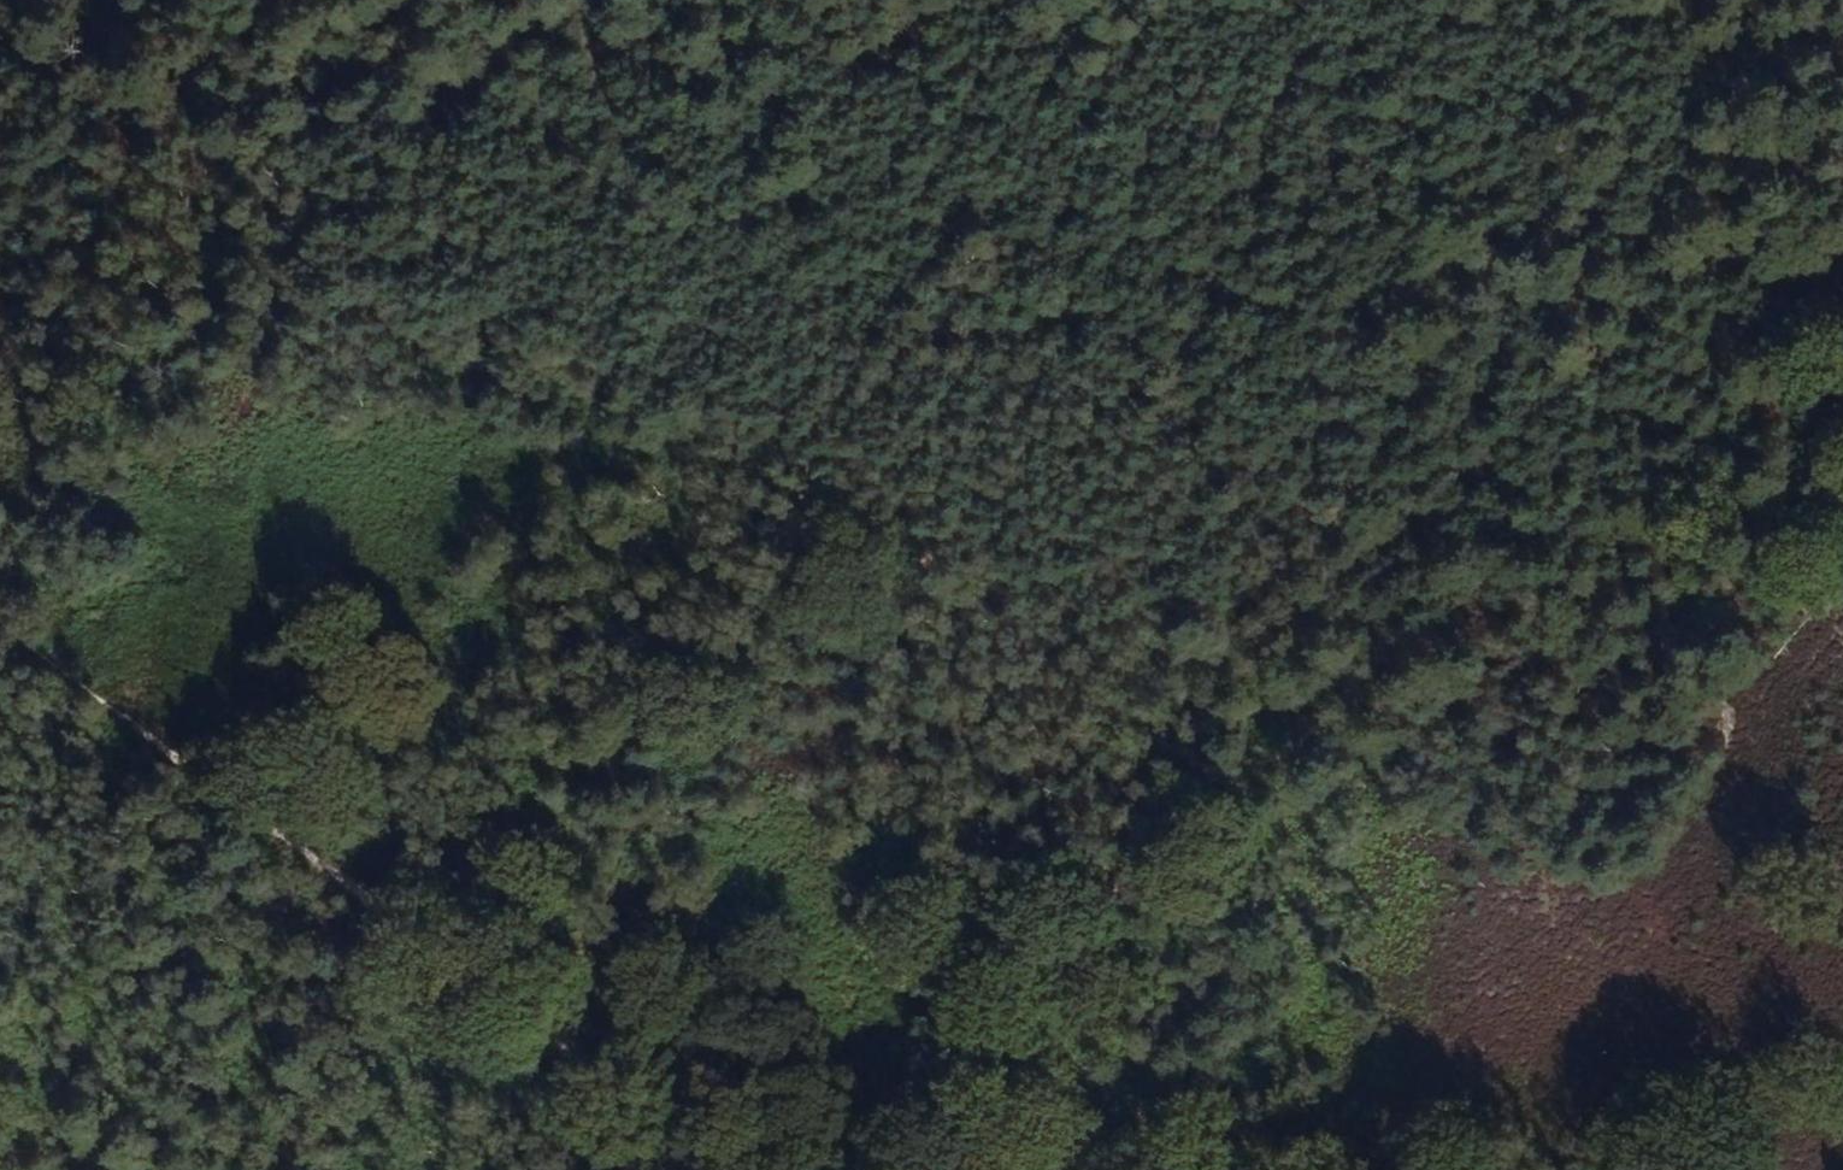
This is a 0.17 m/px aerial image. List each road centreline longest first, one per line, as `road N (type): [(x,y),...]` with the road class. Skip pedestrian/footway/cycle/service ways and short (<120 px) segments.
road 1 (track): [(671,1169),(0,656)]

